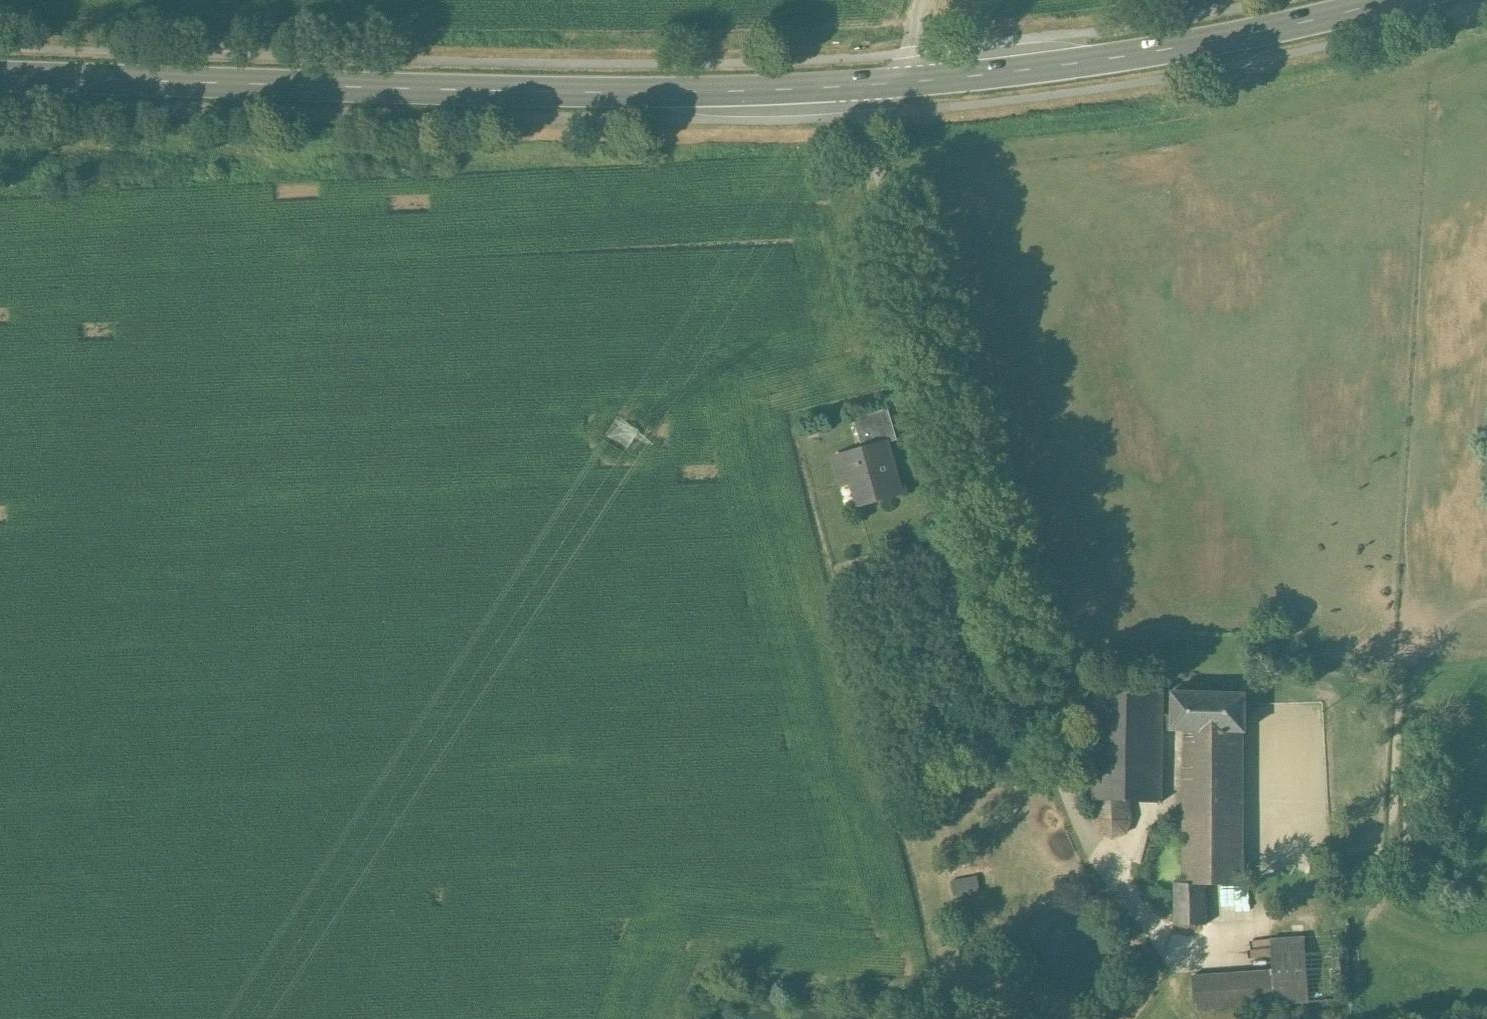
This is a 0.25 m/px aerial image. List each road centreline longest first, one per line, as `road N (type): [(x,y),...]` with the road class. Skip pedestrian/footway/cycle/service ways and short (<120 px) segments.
road 1 (primary): [(0,74),(588,95),(909,85)]
road 2 (primary): [(909,85),(1071,68),(1403,0)]

